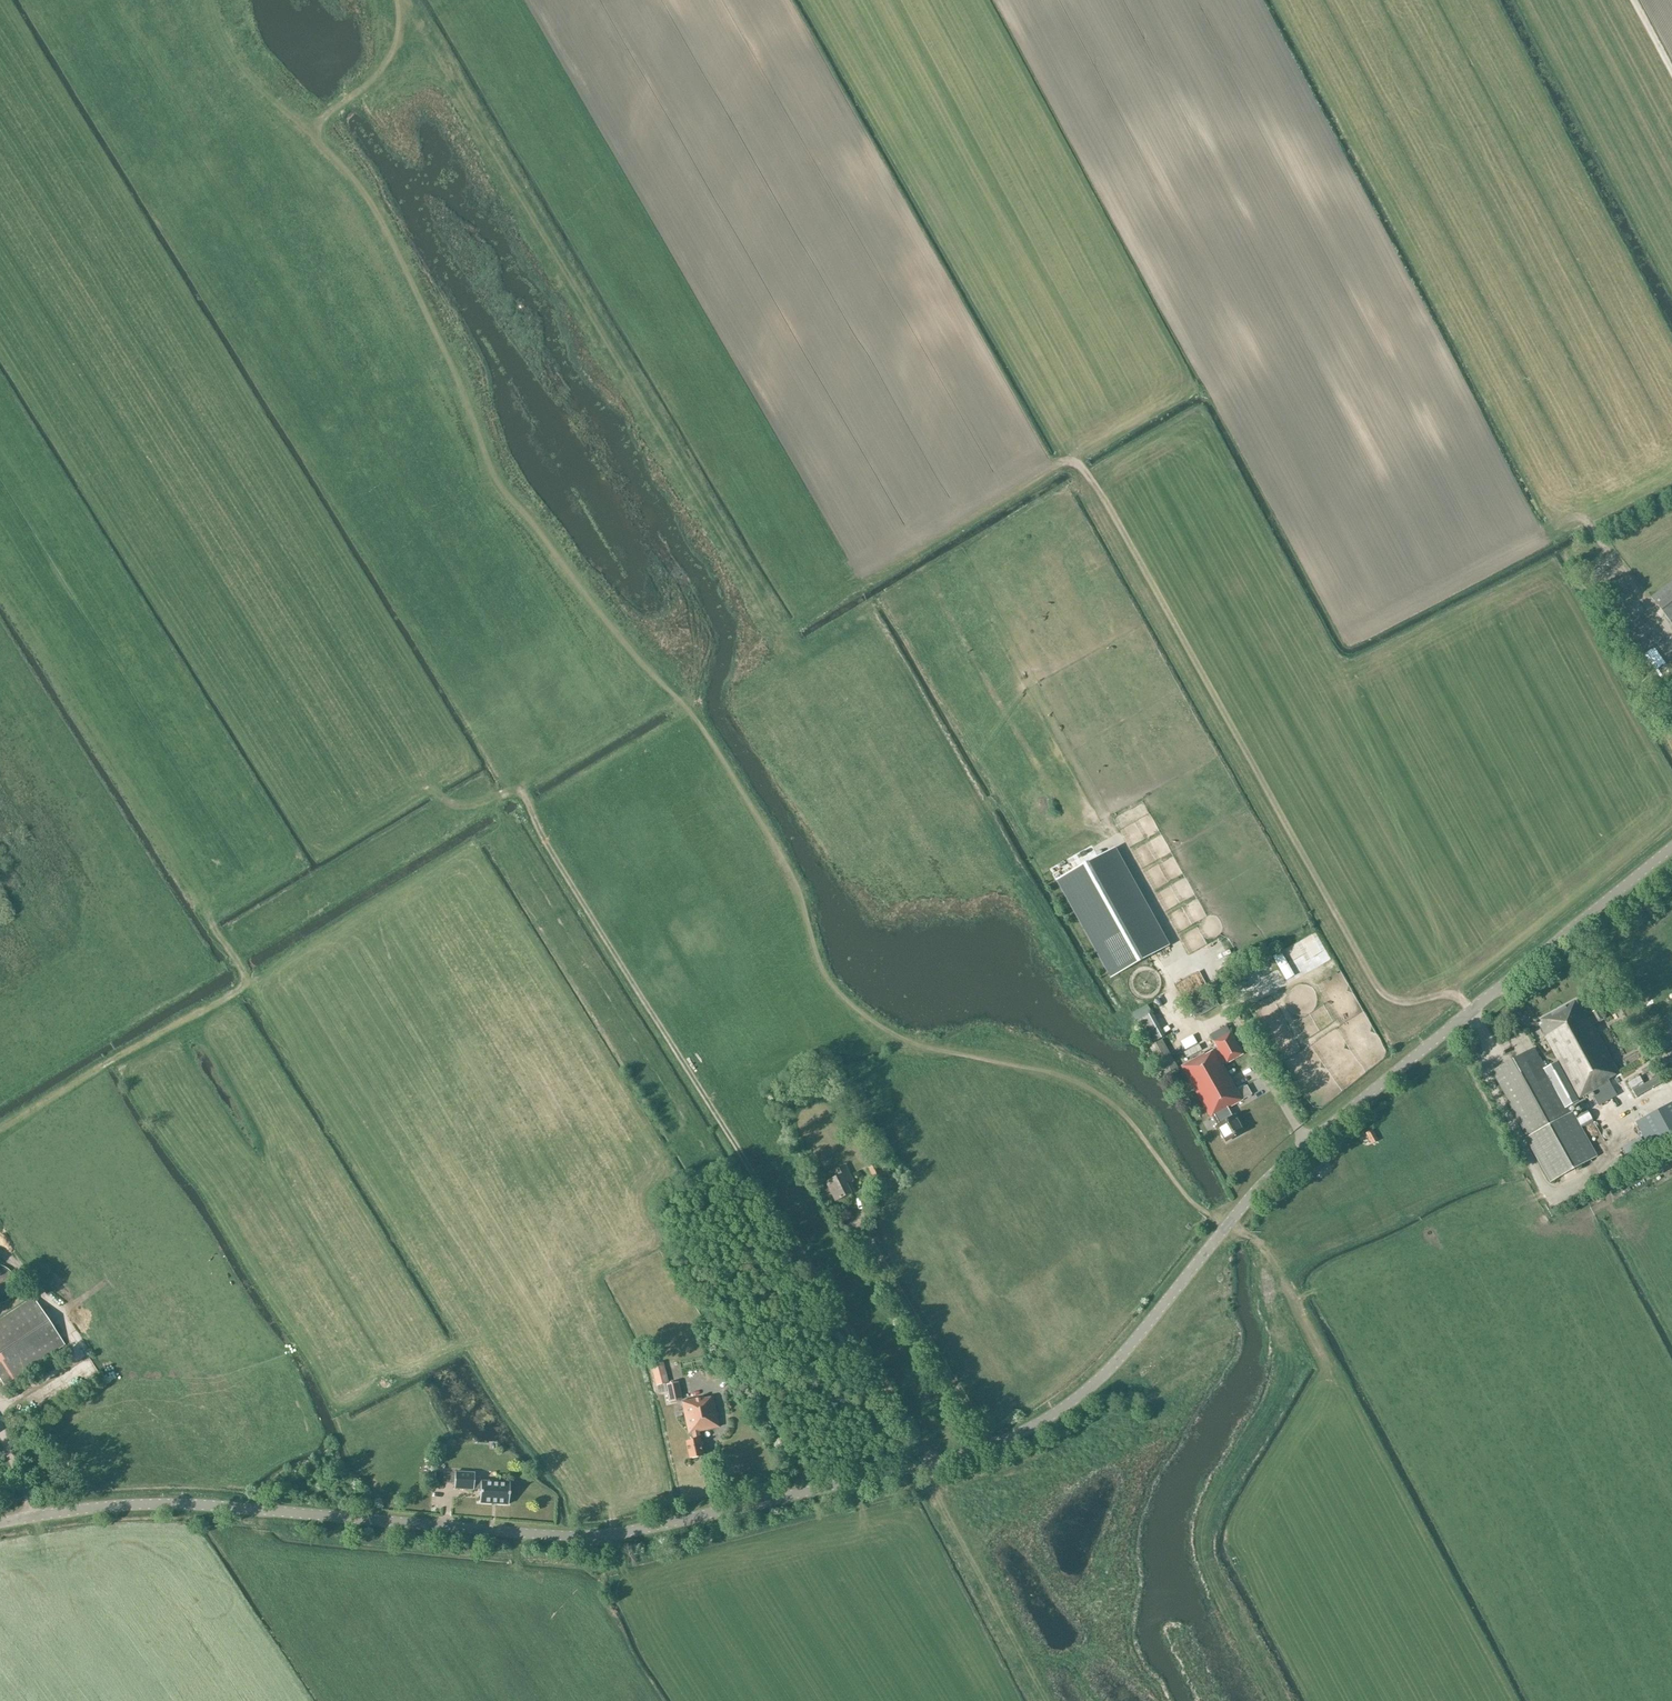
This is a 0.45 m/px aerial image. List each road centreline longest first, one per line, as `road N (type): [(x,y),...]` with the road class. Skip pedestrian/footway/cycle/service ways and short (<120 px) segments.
road 1 (tertiary): [(0,1523),(121,1506),(223,1507),(562,1540),(640,1534),(973,1454),(1055,1413),(1102,1378),(1244,1208),(1312,1143),(1671,850)]
road 2 (track): [(993,1444),(855,1214)]

